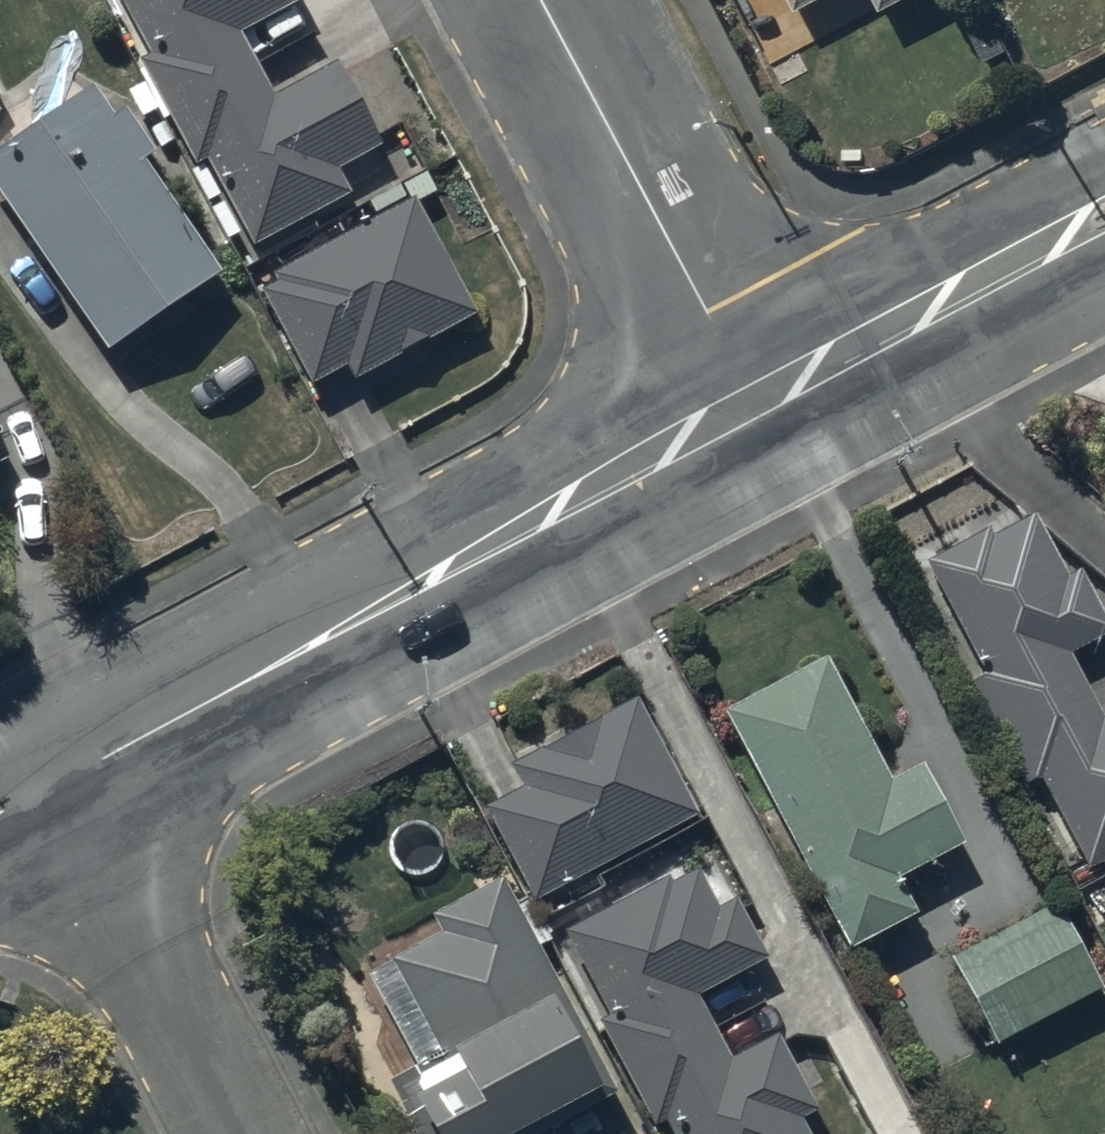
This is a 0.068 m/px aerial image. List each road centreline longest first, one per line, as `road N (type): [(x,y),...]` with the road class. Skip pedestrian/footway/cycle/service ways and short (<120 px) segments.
road 1 (tertiary): [(54,785),(760,403)]
road 2 (residential): [(760,403),(545,0)]
road 3 (residential): [(54,785),(249,1133)]
road 4 (tertiary): [(1104,223),(760,403)]

